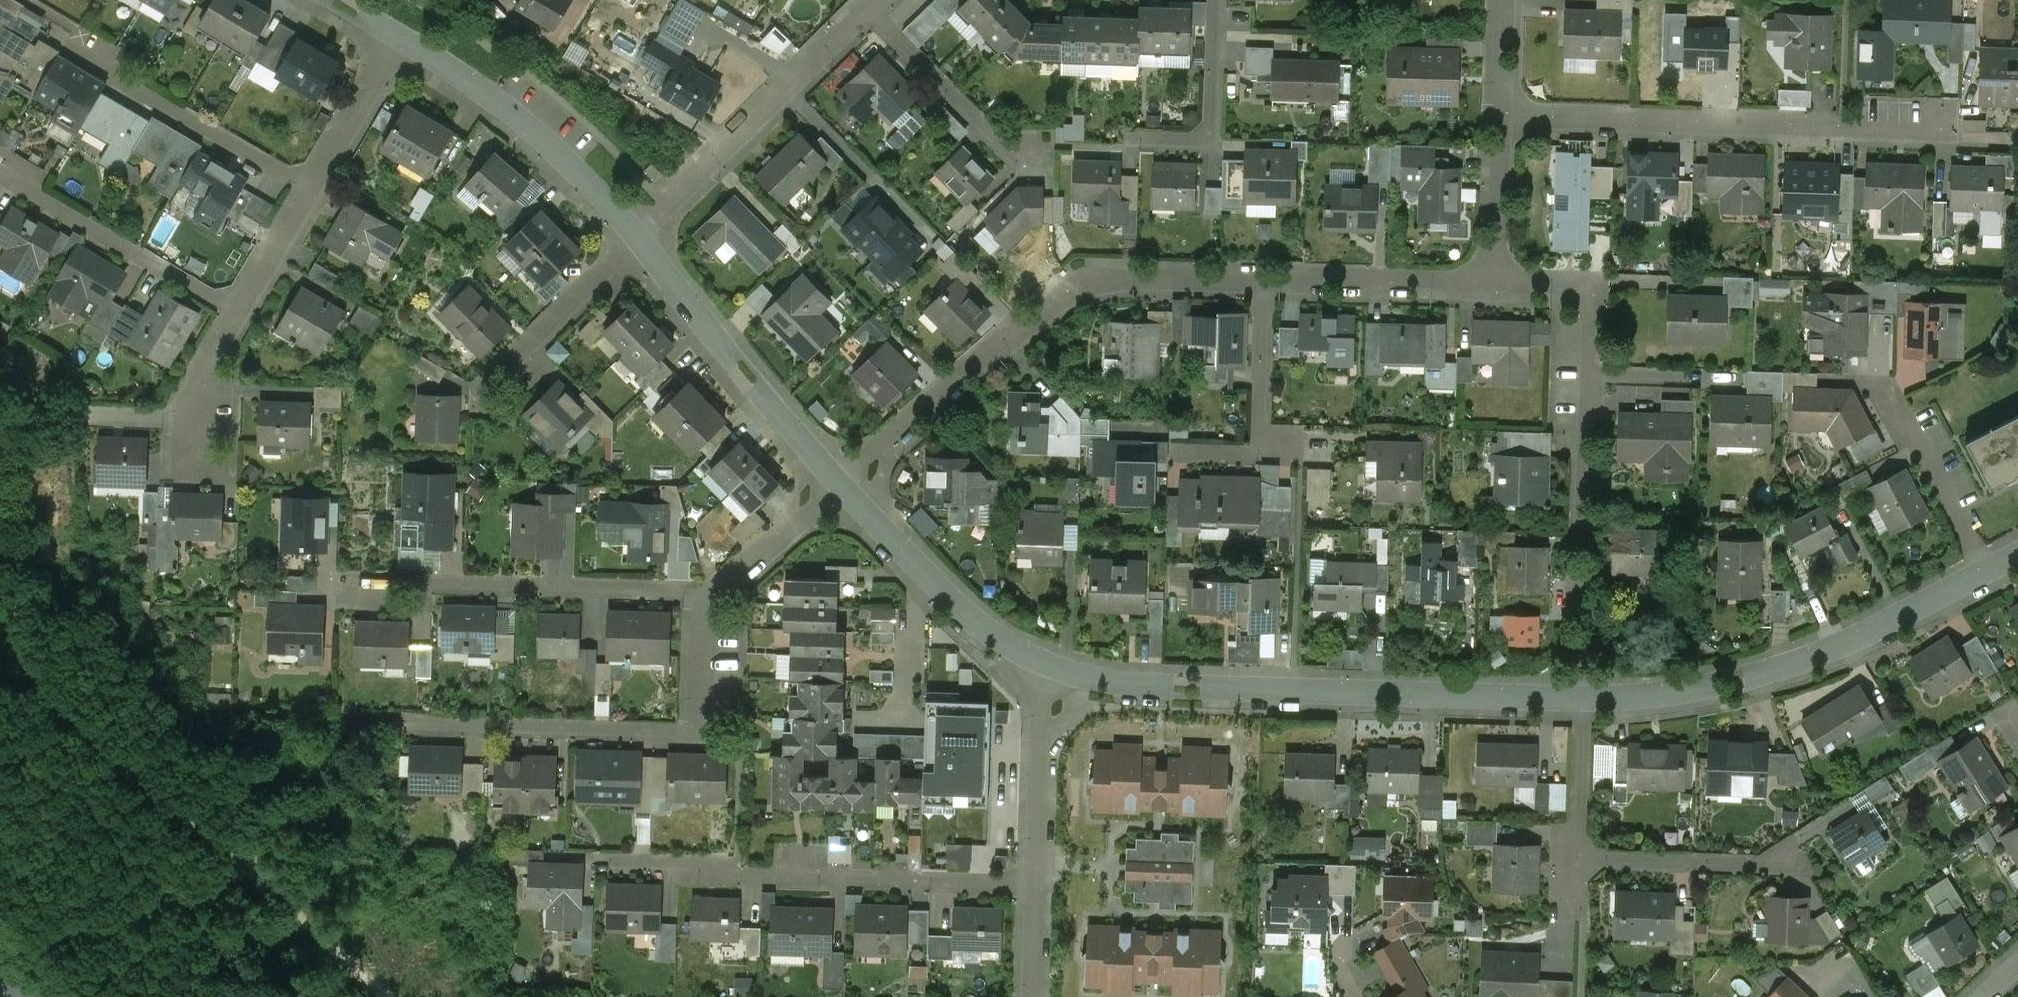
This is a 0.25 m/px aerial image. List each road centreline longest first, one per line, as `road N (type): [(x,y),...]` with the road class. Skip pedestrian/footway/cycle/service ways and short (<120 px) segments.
road 1 (residential): [(1493,280),(1109,275),(1068,288),(1023,323),(843,485)]
road 2 (residential): [(1577,700),(1178,688),(1055,666)]
road 3 (residential): [(1493,280),(1566,283),(1588,307),(1577,700)]
road 4 (residential): [(2017,555),(1862,636),(1738,684),(1577,700)]
road 5 (residential): [(1500,115),(1938,131)]
road 6 (residential): [(605,867),(1036,888)]
road 7 (residential): [(696,601),(691,732),(409,728)]
road 8 (residential): [(1577,700),(1576,861),(1795,867)]
road 9 (residential): [(696,601),(677,591),(342,583)]
road 10 (residential): [(639,240),(869,12)]
road 11 (residential): [(843,485),(639,240)]
road 12 (residential): [(639,240),(539,130),(401,37)]
road 13 (residential): [(311,190),(60,39)]
road 14 (residential): [(1055,666),(1010,645),(937,590),(843,485)]
road 15 (residential): [(238,313),(0,177)]
road 16 (residential): [(1055,666),(1040,707),(1036,888)]
road 17 (residential): [(869,12),(1002,148),(1032,156)]
road 18 (residential): [(1132,139),(1210,140),(1213,0)]
road 19 (residential): [(843,485),(696,601)]
road 20 (residential): [(512,368),(639,240)]
road 21 (residential): [(401,37),(311,190)]
road 22 (residential): [(1500,115),(1493,280)]
road 23 (residential): [(311,190),(238,313)]

